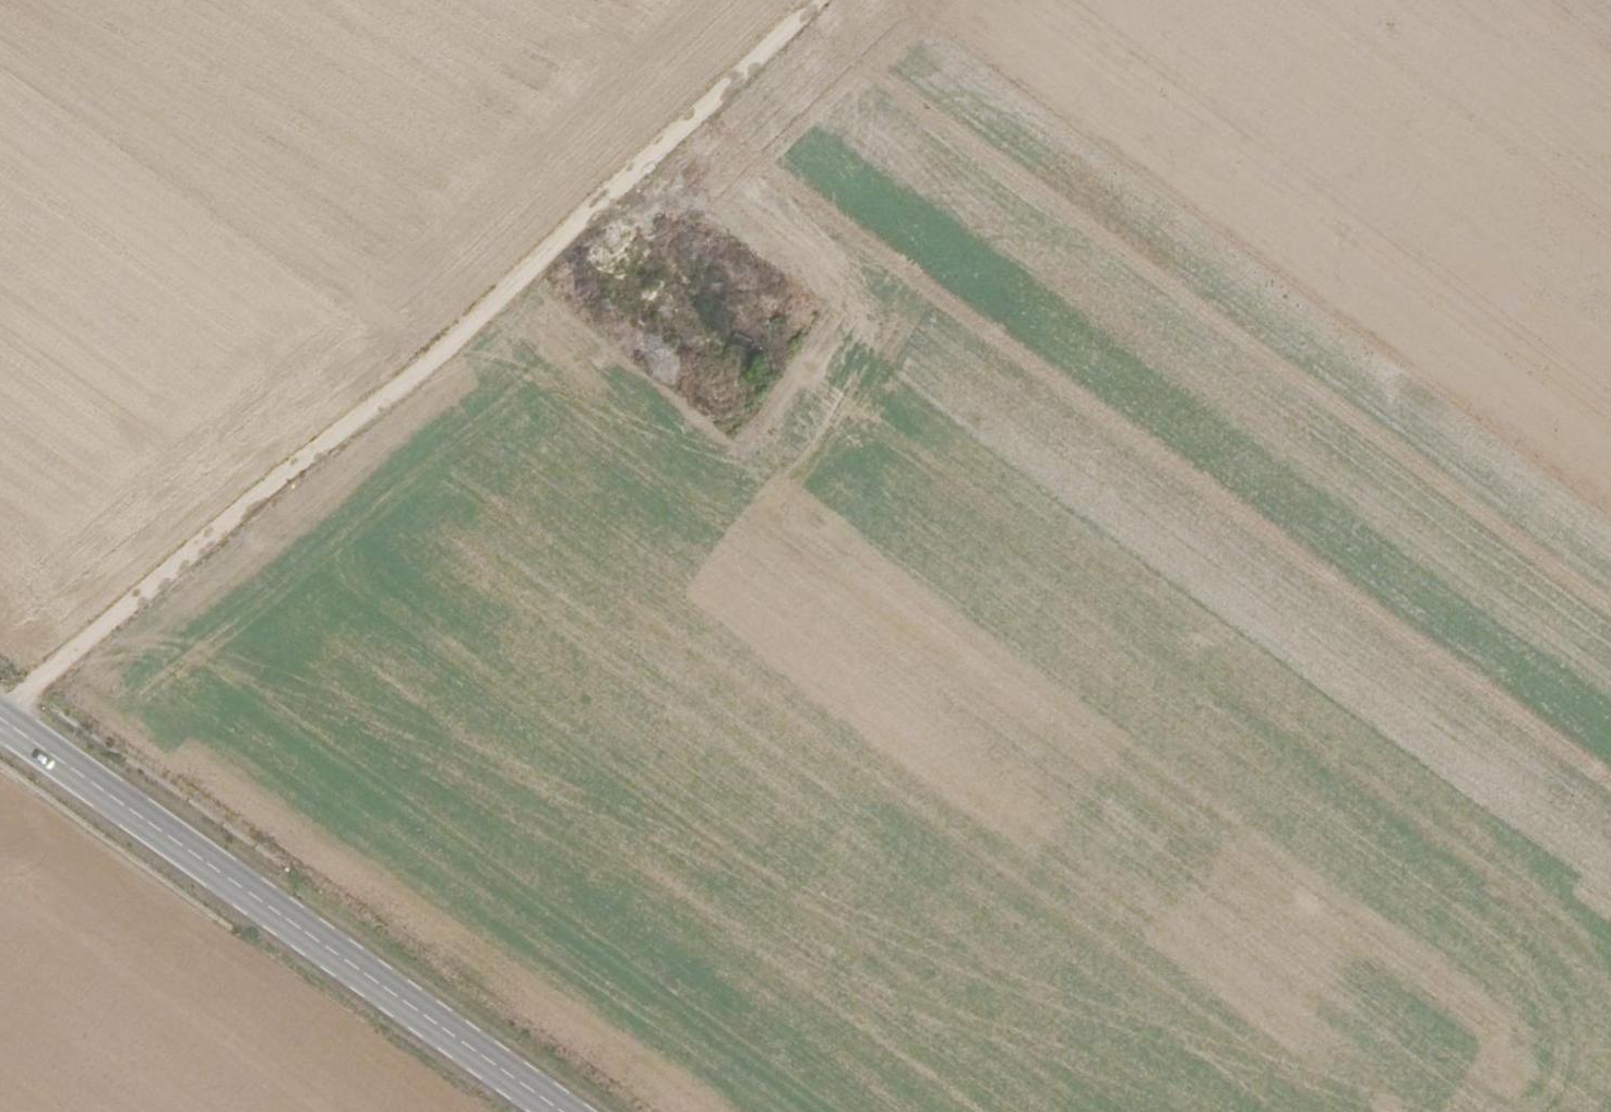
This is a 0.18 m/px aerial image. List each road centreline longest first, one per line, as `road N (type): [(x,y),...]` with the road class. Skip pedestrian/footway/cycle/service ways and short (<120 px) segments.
road 1 (track): [(814,0),(452,344),(0,715)]
road 2 (primary): [(563,1111),(0,718)]

